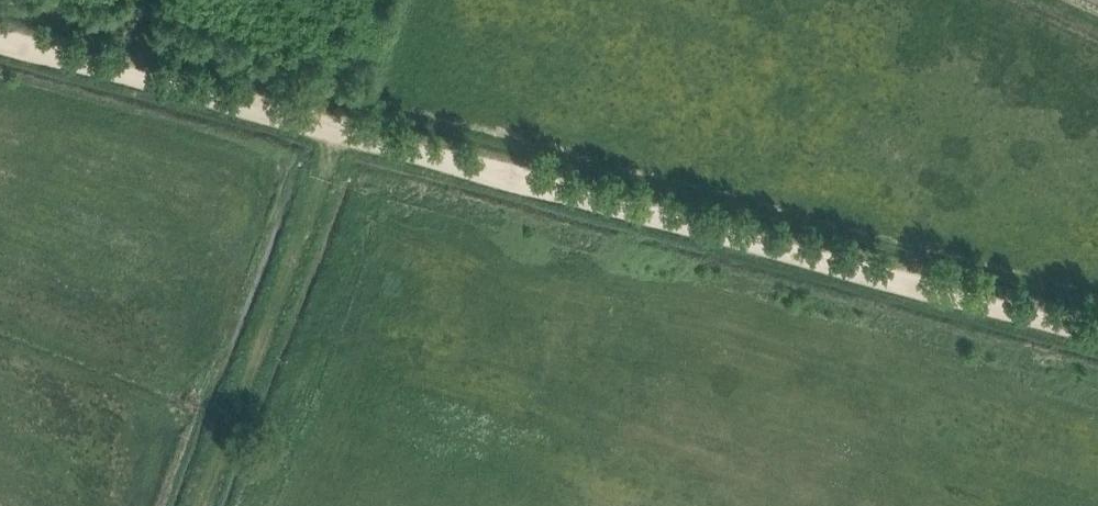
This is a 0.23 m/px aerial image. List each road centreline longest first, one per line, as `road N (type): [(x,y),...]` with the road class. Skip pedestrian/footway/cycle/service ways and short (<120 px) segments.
road 1 (track): [(0,43),(1097,335)]
road 2 (track): [(197,505),(337,135)]

